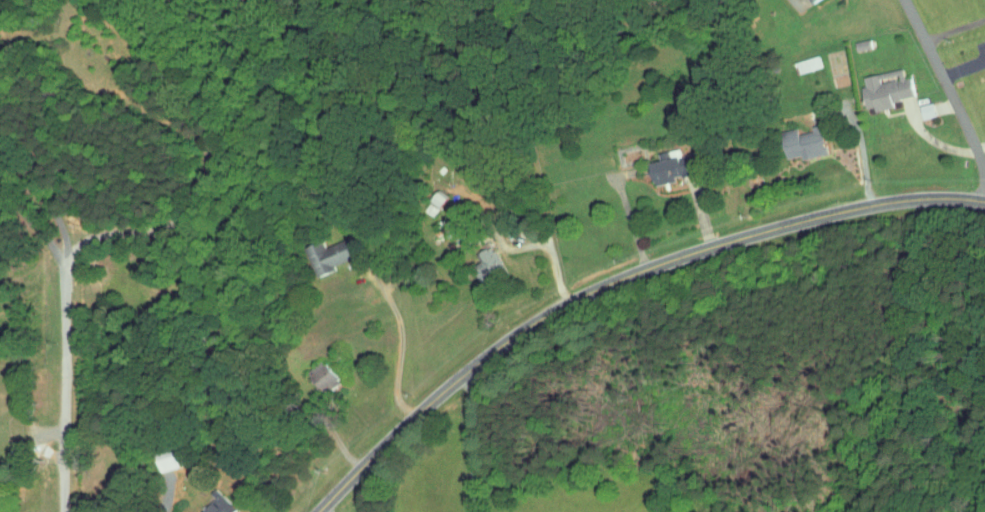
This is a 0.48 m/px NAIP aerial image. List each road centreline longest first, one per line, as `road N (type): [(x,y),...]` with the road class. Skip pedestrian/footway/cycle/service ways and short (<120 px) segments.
road 1 (tertiary): [(318,511),(428,405),(504,343),(581,296),(662,262),(856,207),(942,196),(984,201)]
road 2 (residential): [(0,125),(65,230),(51,511)]
road 3 (residential): [(984,166),(906,0)]

